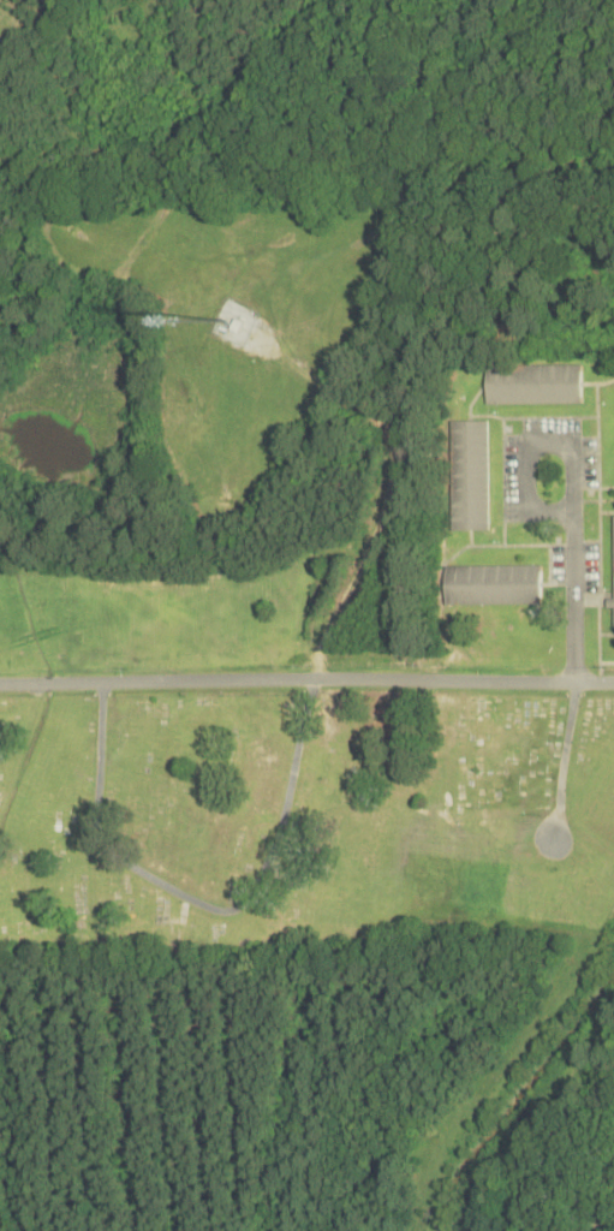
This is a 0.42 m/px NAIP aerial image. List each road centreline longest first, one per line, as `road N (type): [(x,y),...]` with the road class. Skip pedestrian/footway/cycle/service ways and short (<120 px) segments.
road 1 (residential): [(613,680),(0,680)]

